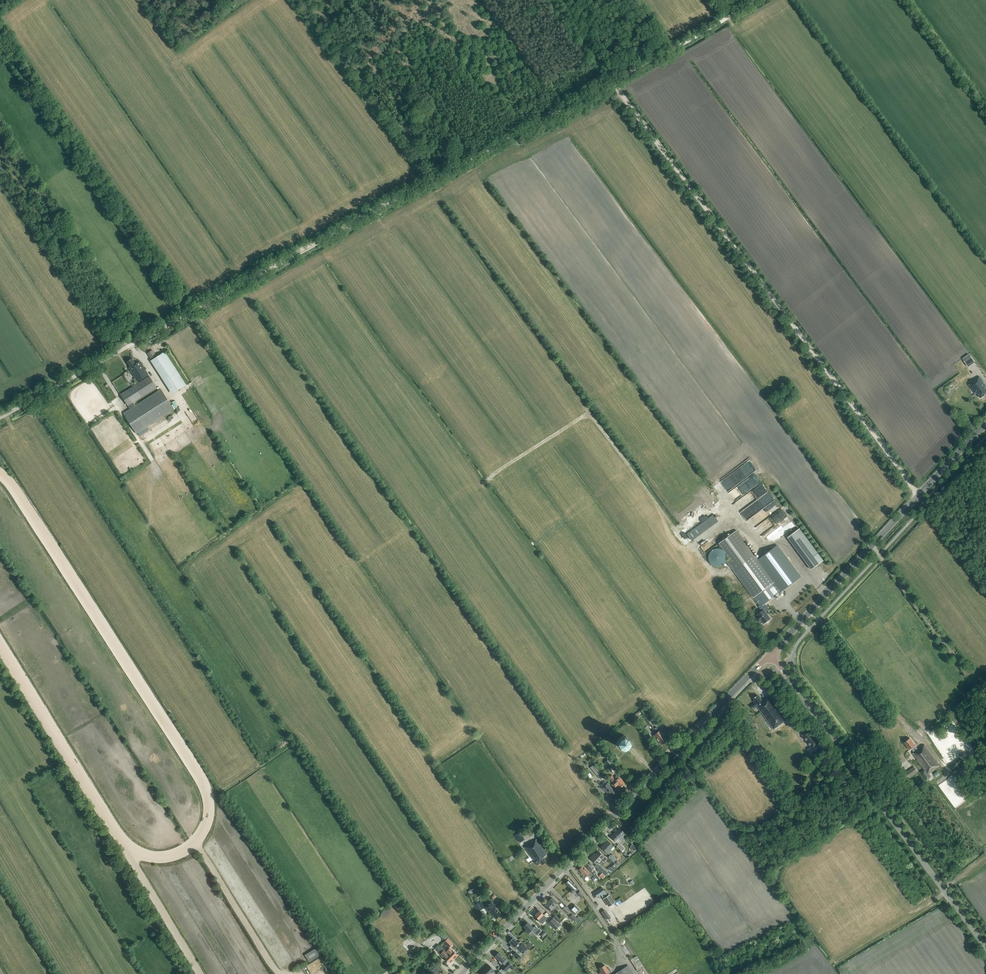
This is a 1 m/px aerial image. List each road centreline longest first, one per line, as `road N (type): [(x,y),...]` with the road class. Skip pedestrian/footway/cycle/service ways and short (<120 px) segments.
road 1 (track): [(919,495),(613,82)]
road 2 (track): [(167,326),(613,82)]
road 3 (tertiary): [(461,973),(771,654)]
road 4 (tertiary): [(985,948),(771,654)]
road 5 (track): [(0,45),(185,316)]
road 6 (tertiary): [(771,654),(985,425)]
road 7 (unclassified): [(0,415),(167,326)]
road 8 (track): [(613,82),(756,0)]

